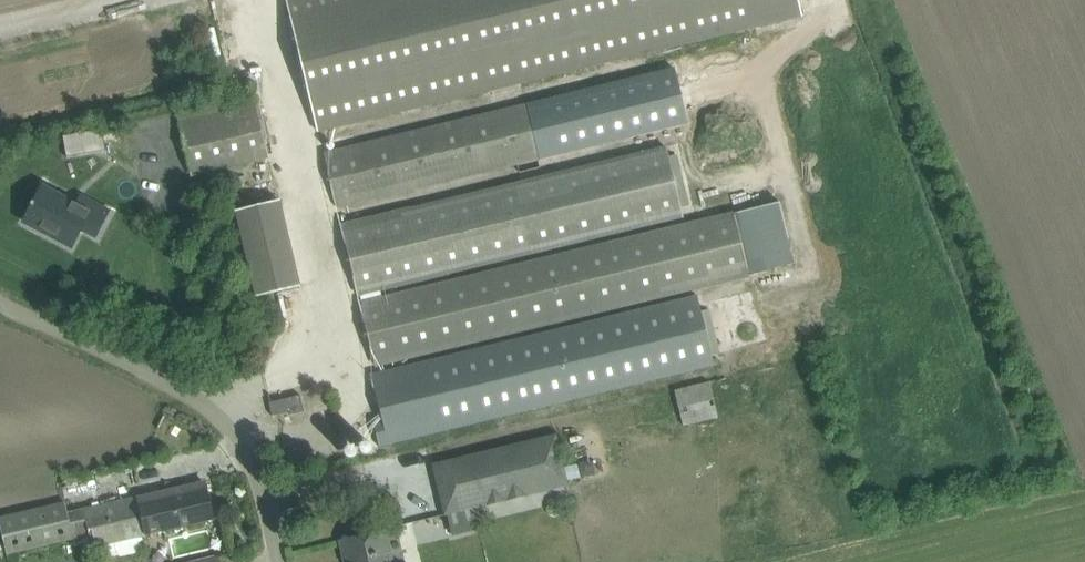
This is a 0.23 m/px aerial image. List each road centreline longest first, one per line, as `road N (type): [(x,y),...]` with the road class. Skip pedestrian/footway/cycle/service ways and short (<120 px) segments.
road 1 (unclassified): [(276,561),(248,455),(222,413),(0,299)]

